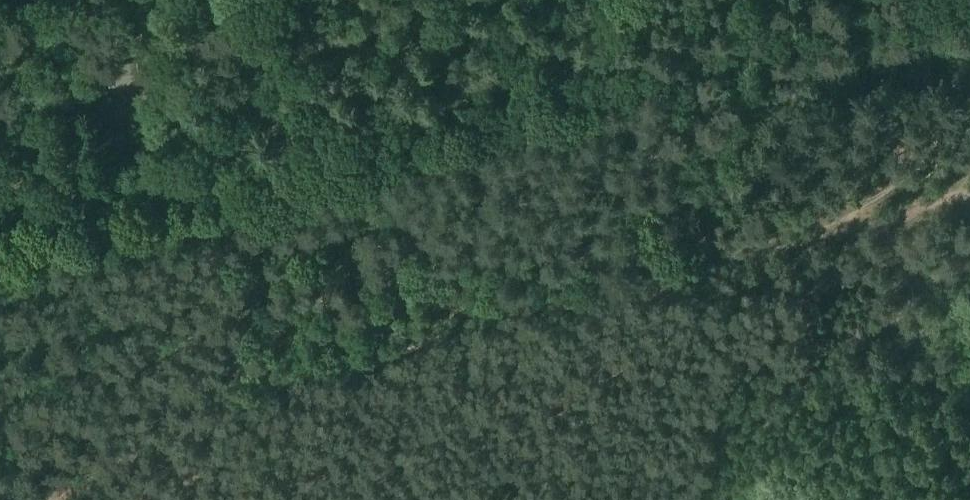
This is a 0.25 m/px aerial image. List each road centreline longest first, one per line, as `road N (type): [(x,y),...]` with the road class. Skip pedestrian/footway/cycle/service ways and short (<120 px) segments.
road 1 (track): [(969,160),(927,169),(761,251),(620,295),(401,344),(256,395),(40,499)]
road 2 (track): [(0,224),(966,0)]

